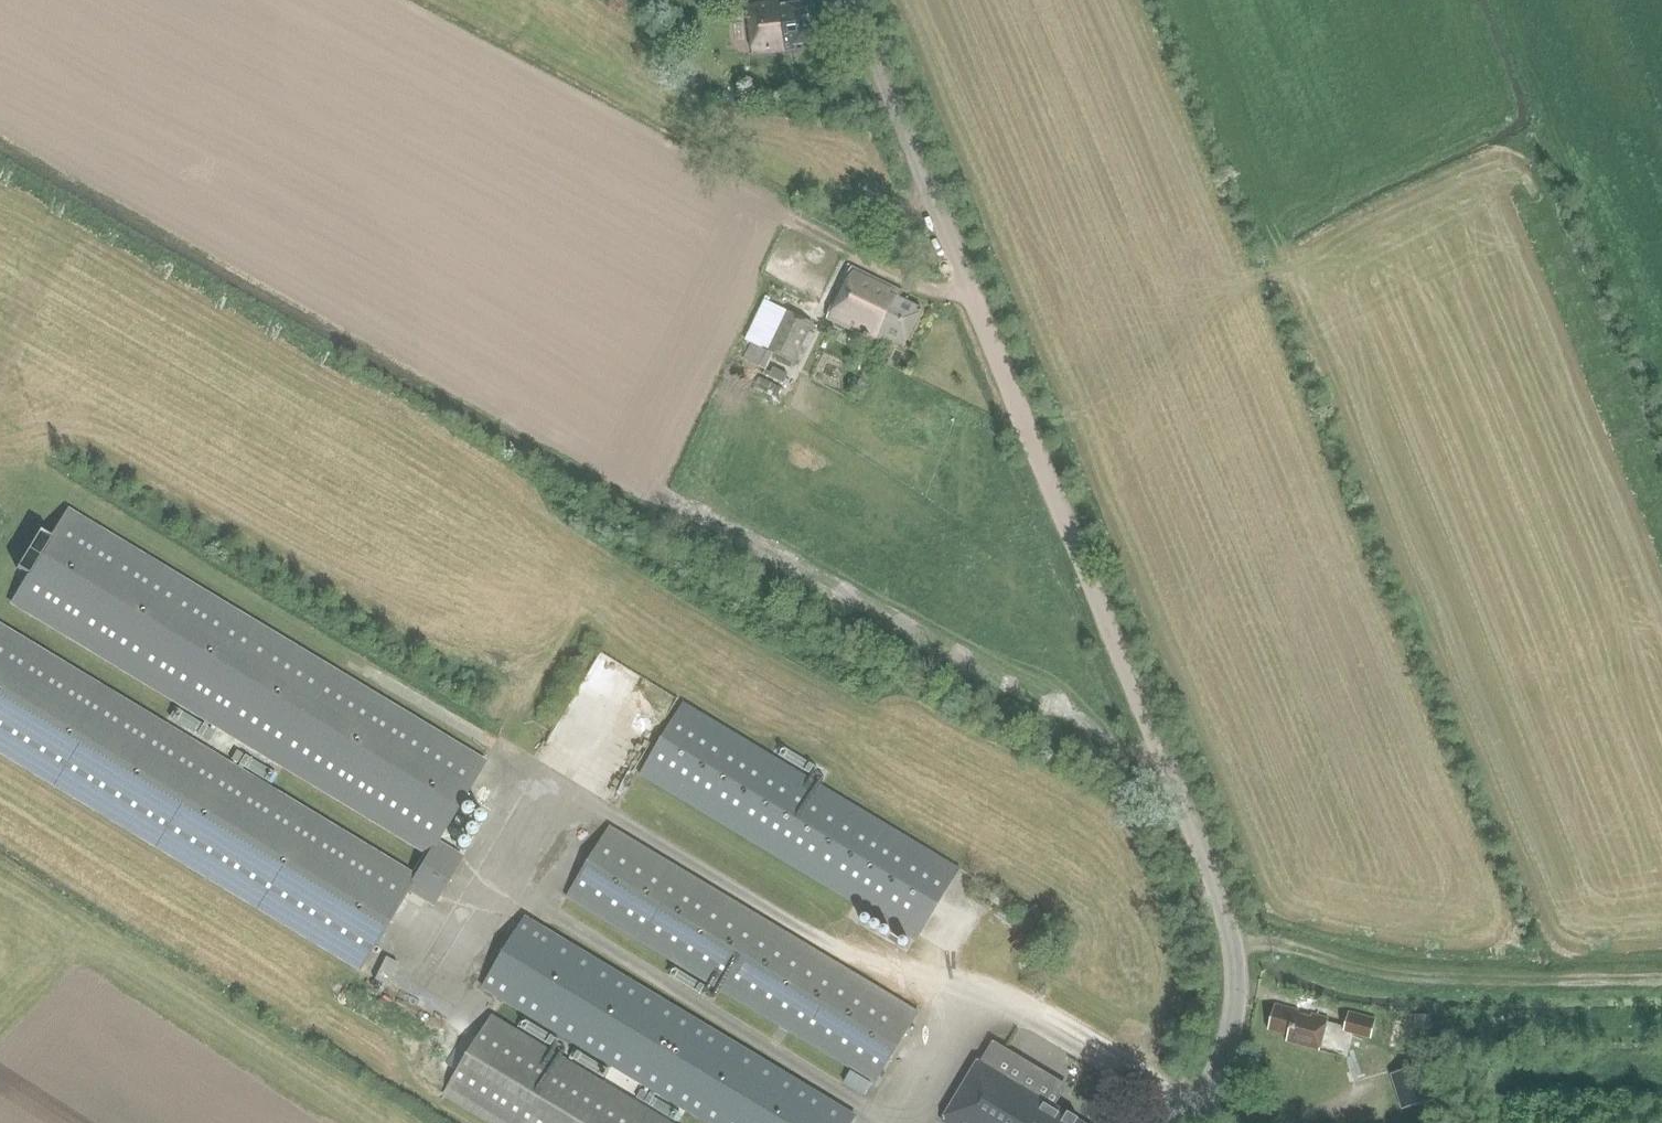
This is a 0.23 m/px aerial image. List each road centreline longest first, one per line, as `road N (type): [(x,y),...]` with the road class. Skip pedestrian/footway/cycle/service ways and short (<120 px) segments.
road 1 (tertiary): [(1193,1122),(1231,1058),(1235,970),(1211,862),(854,0)]

